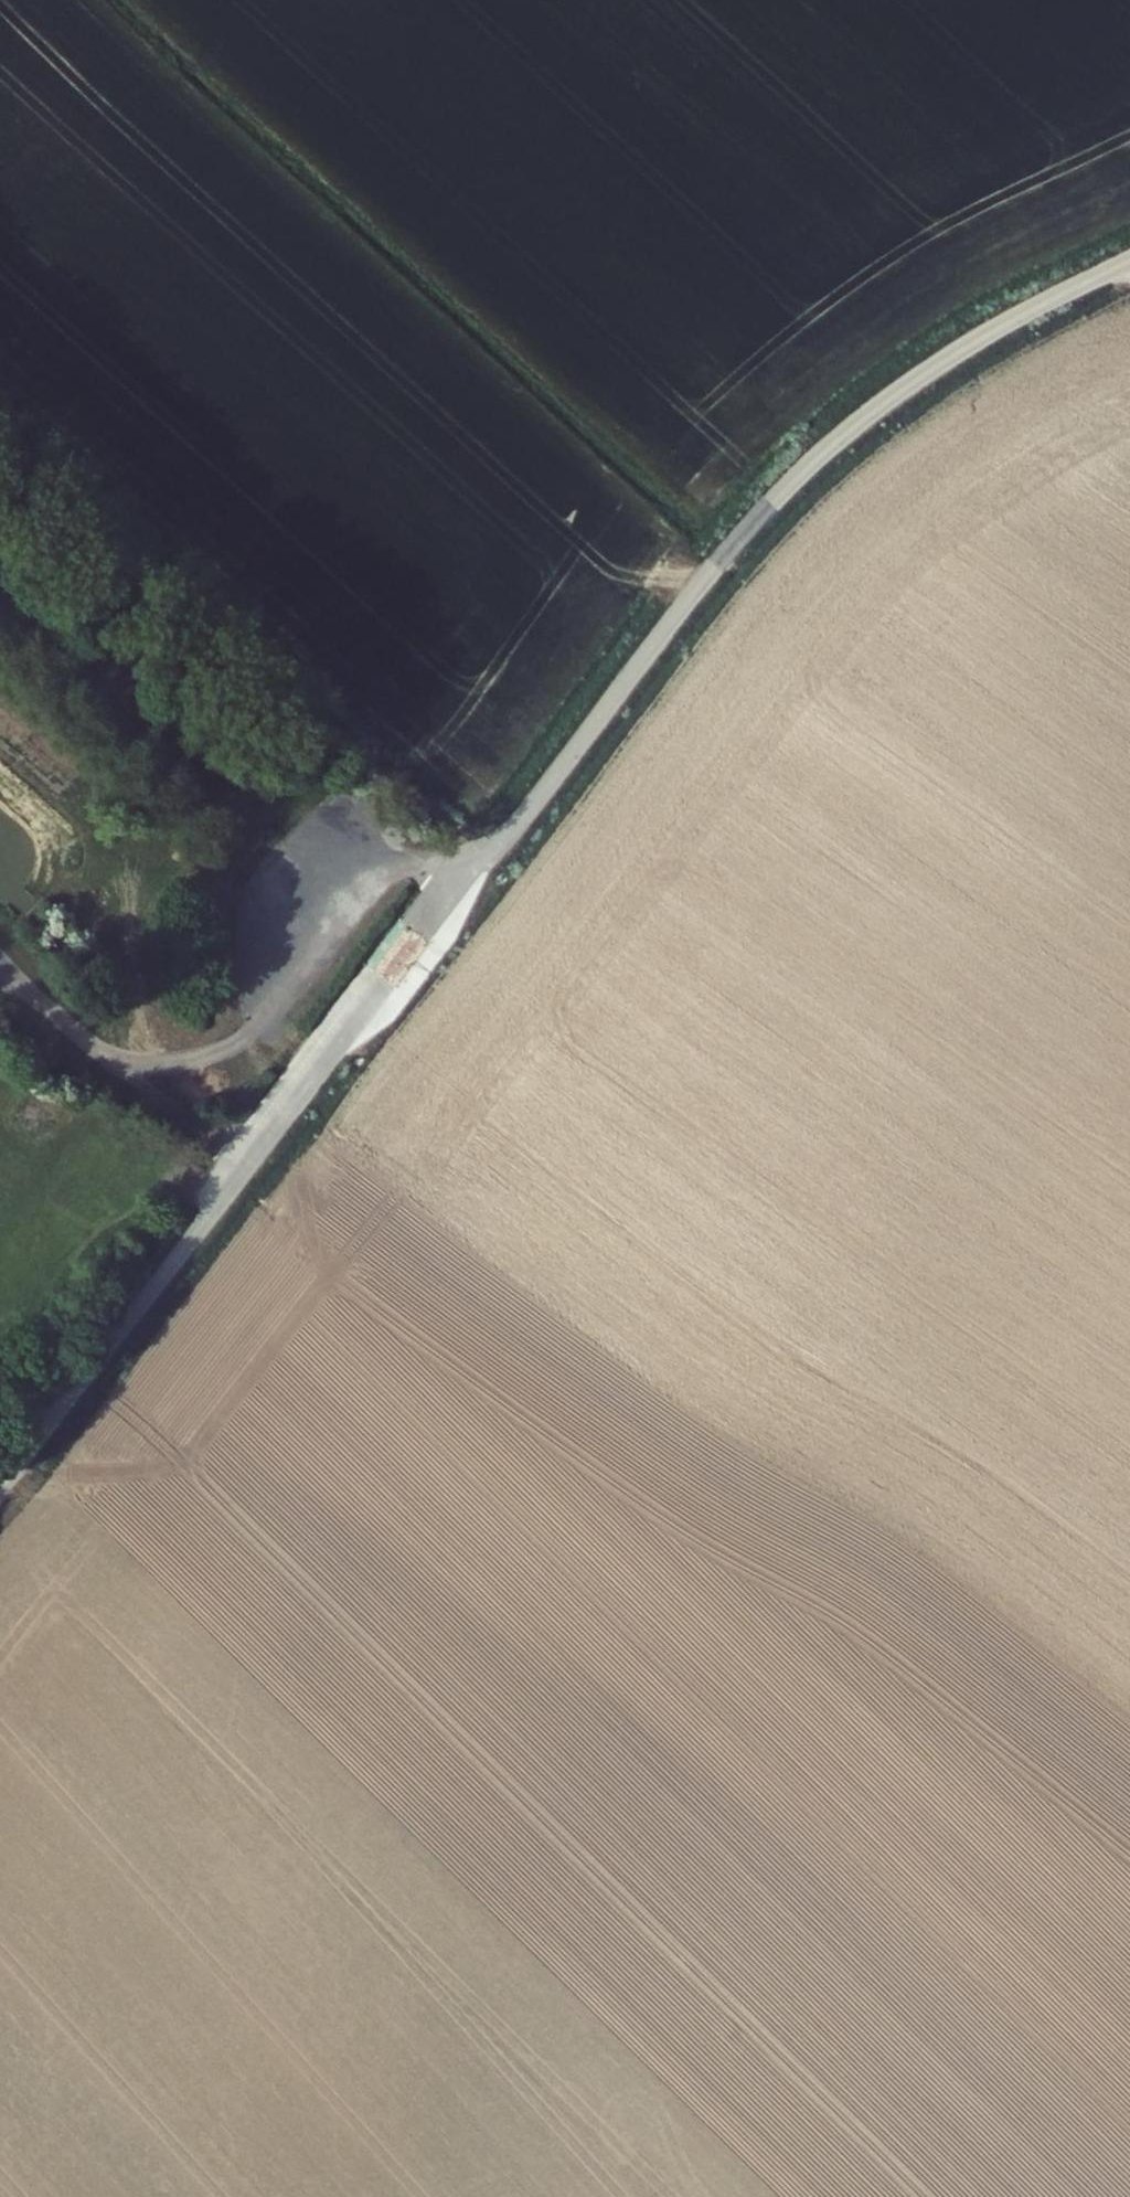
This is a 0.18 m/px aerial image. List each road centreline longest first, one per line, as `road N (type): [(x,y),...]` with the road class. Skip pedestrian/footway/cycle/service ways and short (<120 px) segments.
road 1 (unclassified): [(0,1492),(750,525),(903,388),(1129,261)]
road 2 (track): [(497,844),(0,403)]

